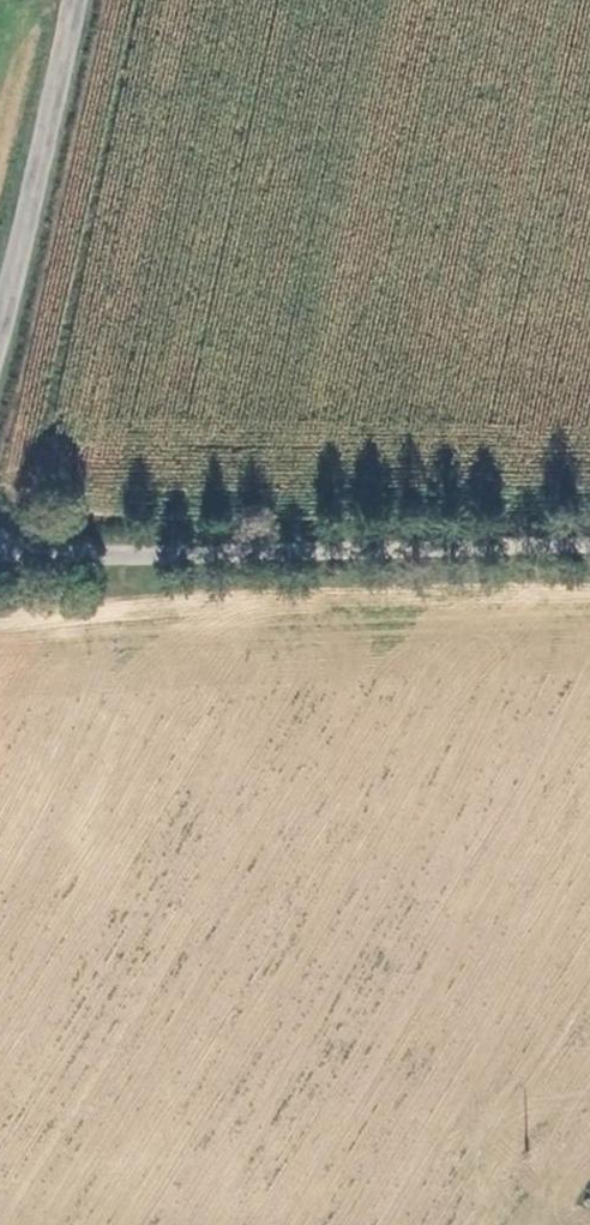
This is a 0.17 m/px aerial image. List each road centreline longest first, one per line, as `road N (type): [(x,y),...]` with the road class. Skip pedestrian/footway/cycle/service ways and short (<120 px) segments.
road 1 (unclassified): [(0,540),(589,545)]
road 2 (unclassified): [(0,313),(71,0)]

